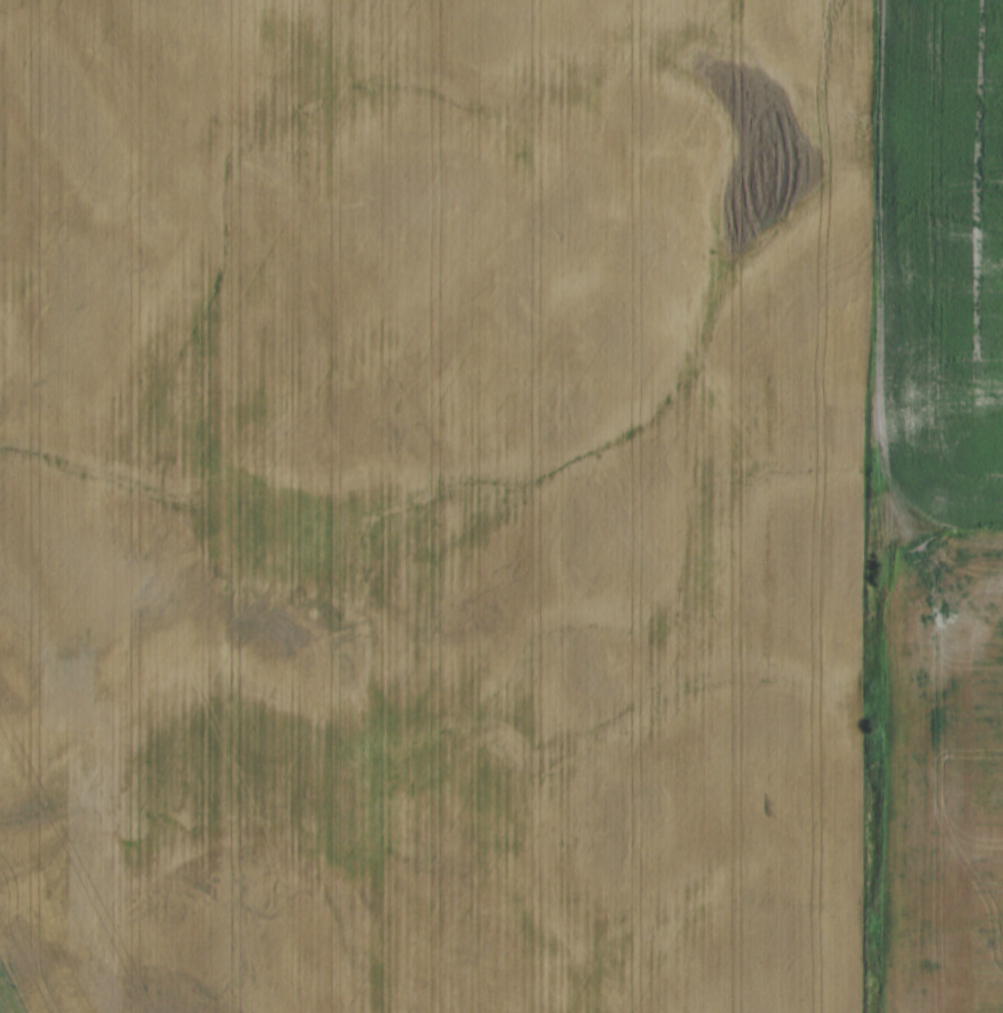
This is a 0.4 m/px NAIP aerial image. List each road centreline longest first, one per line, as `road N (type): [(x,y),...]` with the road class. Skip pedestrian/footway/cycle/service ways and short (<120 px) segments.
road 1 (track): [(871,0),(877,501),(895,526)]

